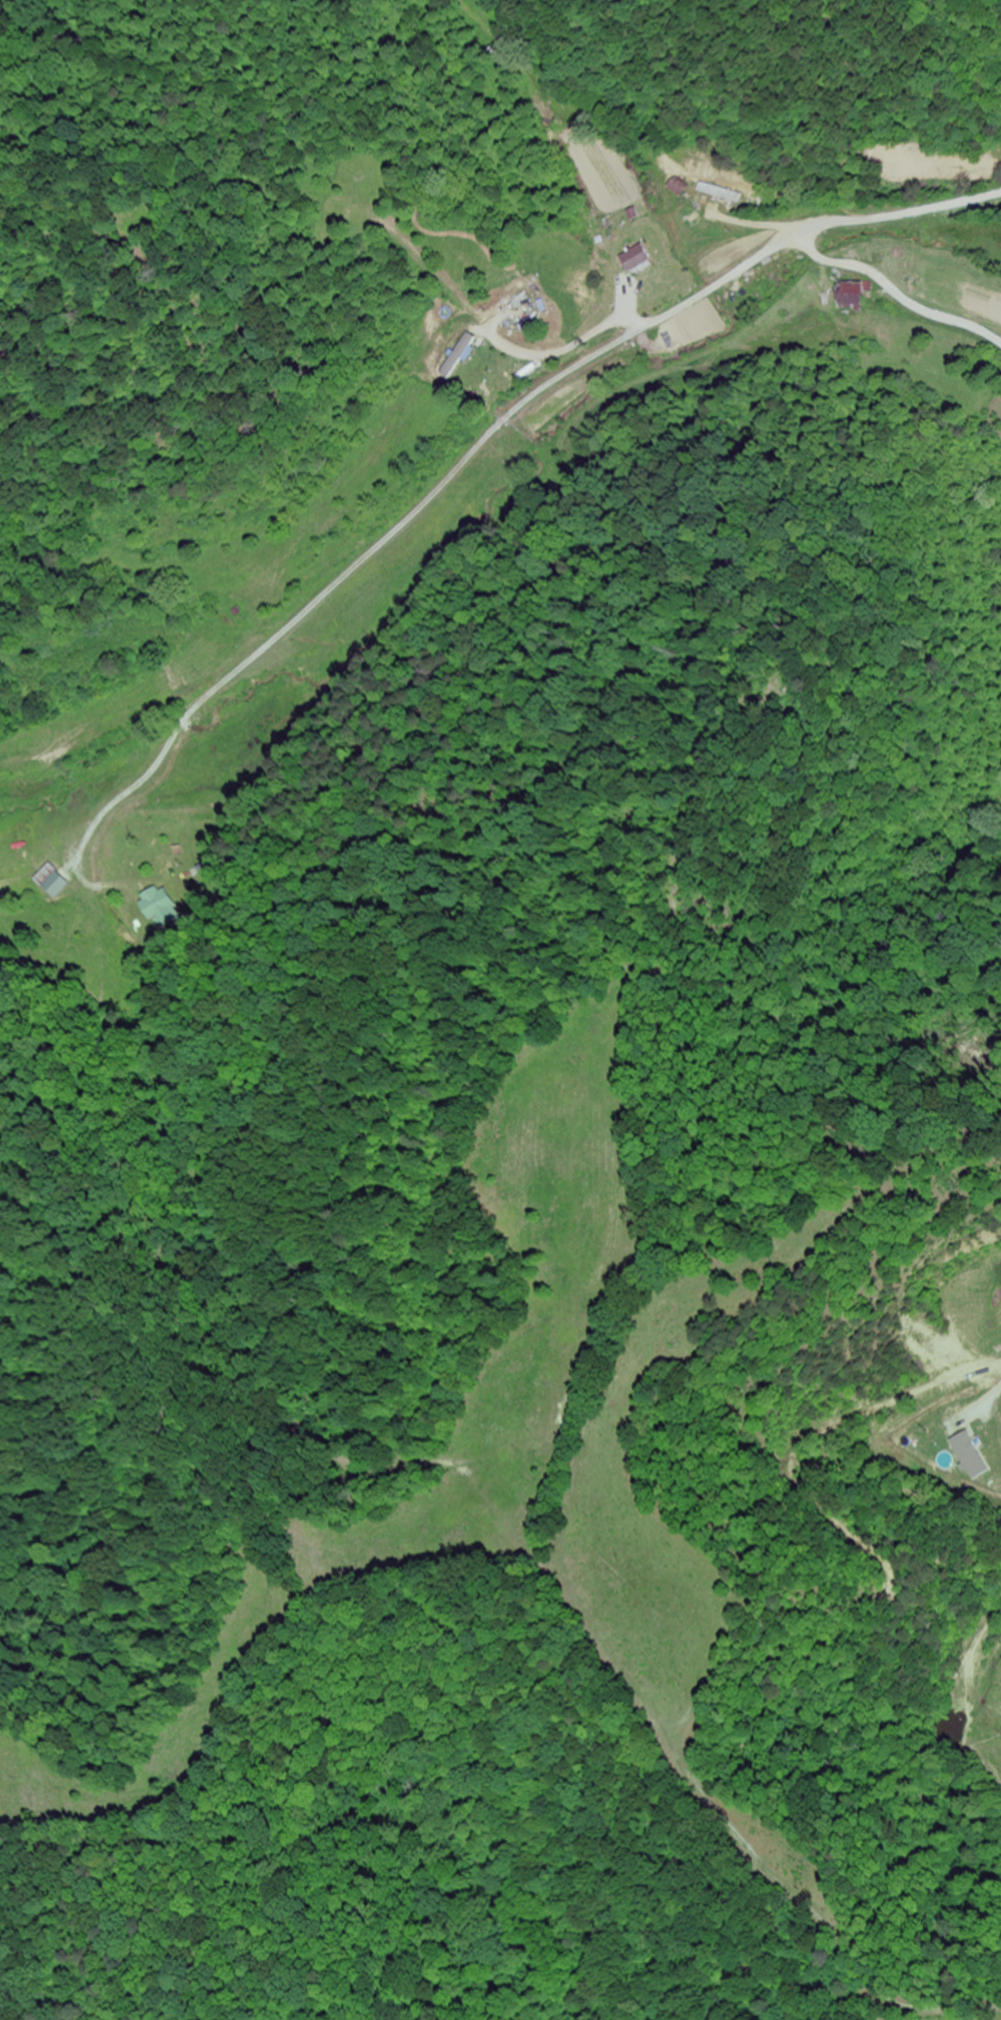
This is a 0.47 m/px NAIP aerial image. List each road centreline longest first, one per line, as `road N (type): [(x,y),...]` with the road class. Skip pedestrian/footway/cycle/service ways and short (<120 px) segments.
road 1 (residential): [(509,418),(562,376),(795,234),(1000,194)]

